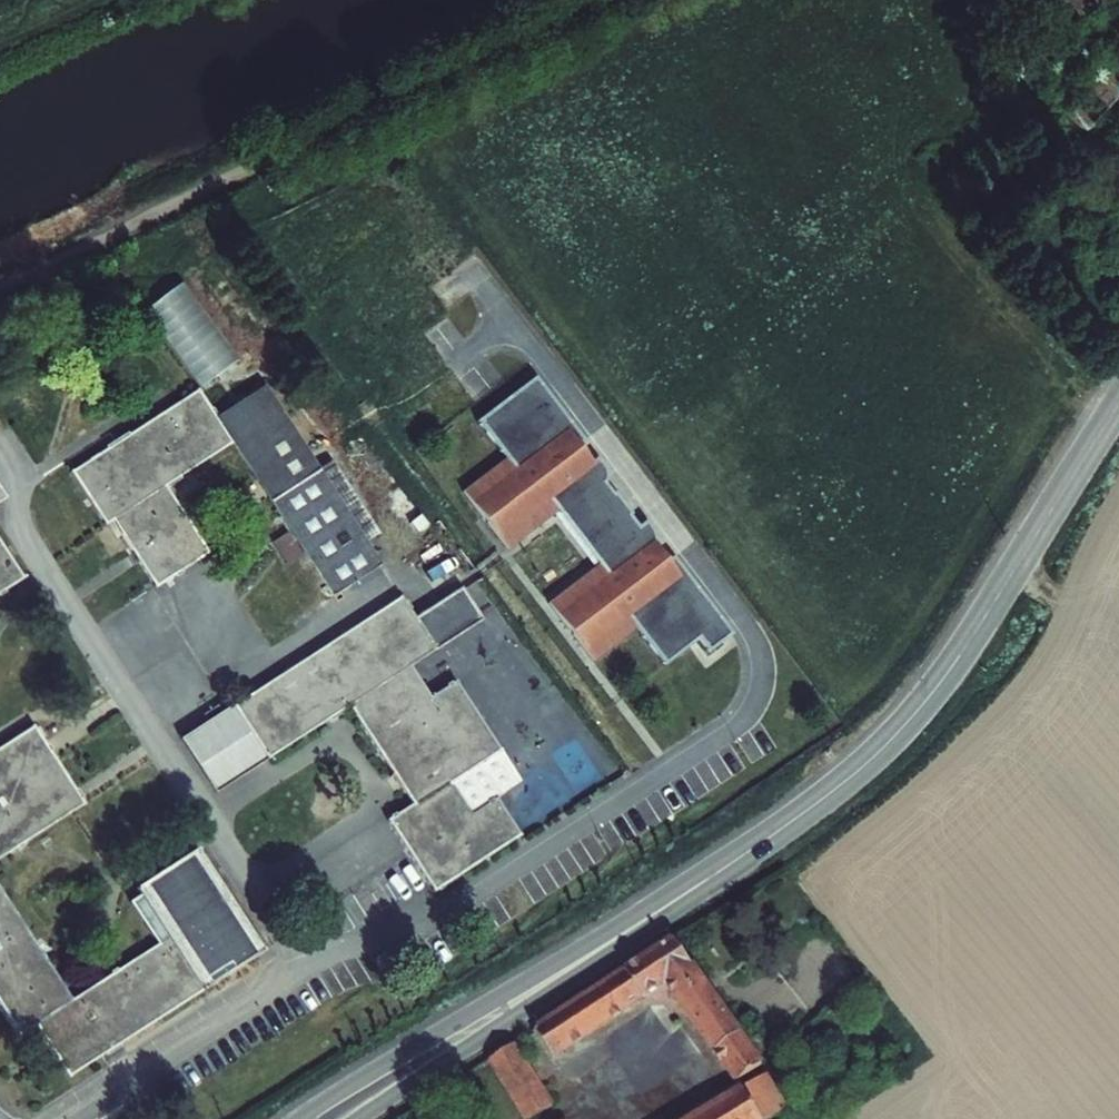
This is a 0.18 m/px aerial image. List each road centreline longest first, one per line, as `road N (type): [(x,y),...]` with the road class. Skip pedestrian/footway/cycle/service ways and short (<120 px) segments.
road 1 (secondary): [(328,1118),(721,872),(875,756),(949,671),(1118,405)]

